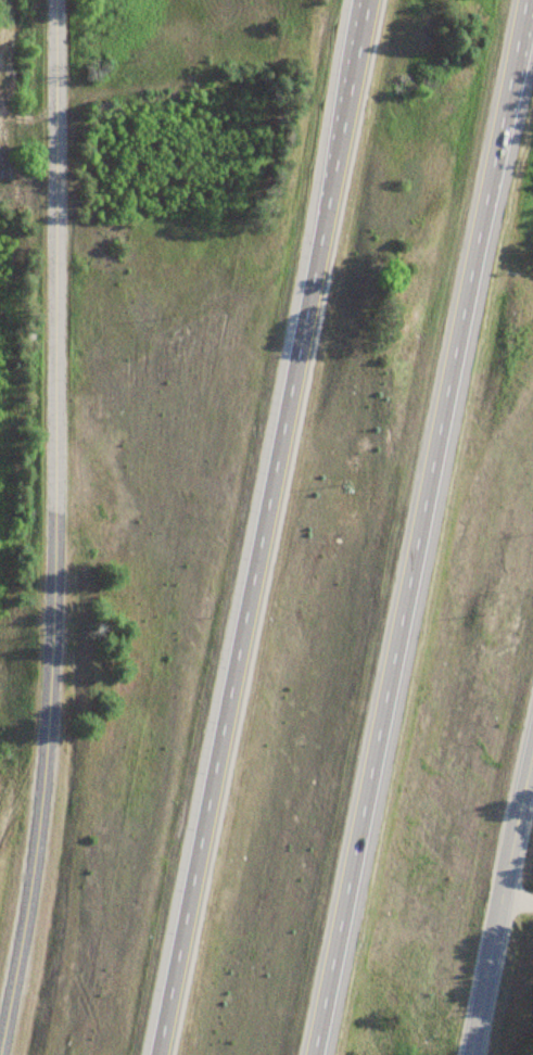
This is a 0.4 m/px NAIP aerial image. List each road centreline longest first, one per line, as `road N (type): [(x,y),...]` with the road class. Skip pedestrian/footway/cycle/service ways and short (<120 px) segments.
road 1 (motorway): [(369,0),(154,1054)]
road 2 (motorway): [(314,1054),(526,0)]
road 3 (residential): [(39,844),(56,552),(55,0)]
road 4 (tertiary): [(471,1054),(532,748)]
road 5 (residential): [(39,844),(3,1054)]

